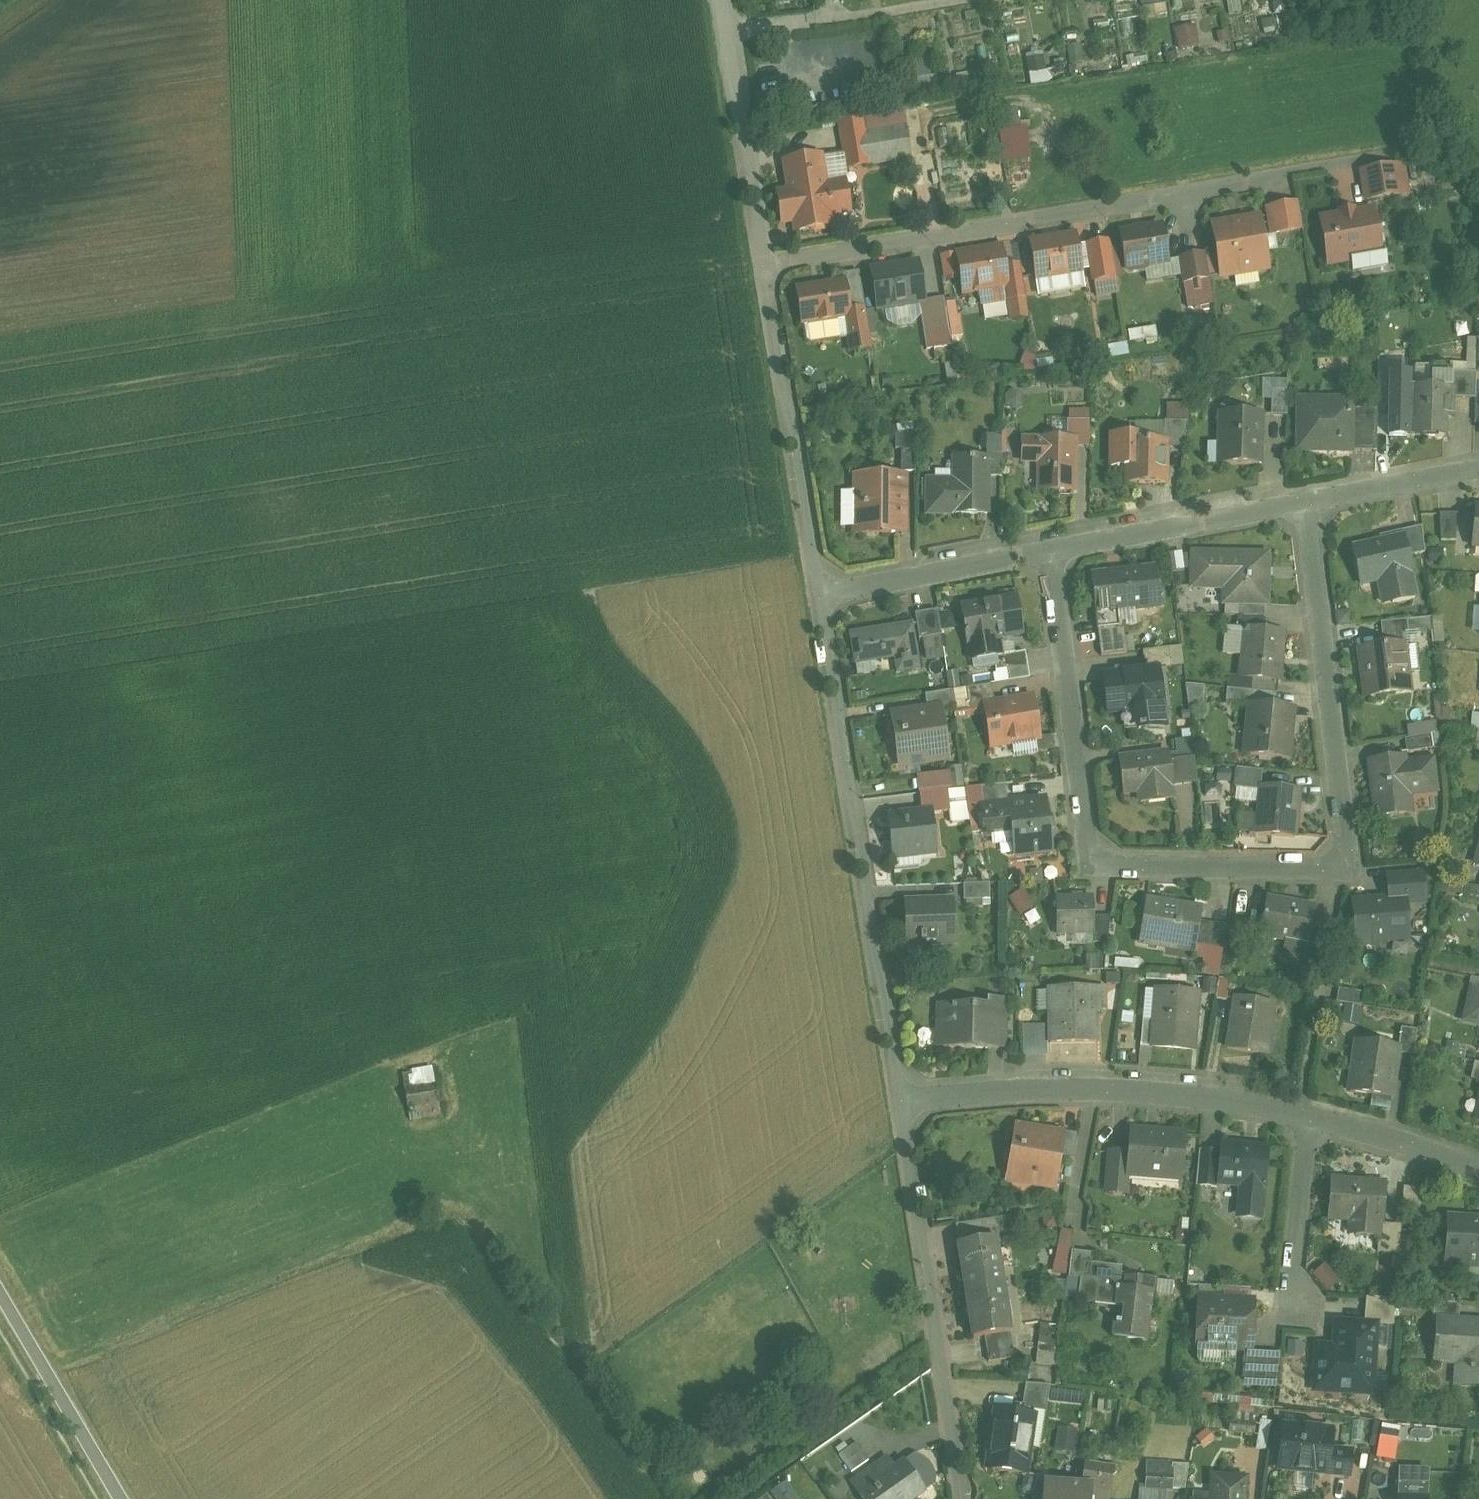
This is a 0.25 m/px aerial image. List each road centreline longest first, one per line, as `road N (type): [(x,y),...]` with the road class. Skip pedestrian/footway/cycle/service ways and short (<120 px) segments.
road 1 (residential): [(1049,550),(1092,846),(1125,870),(1326,873),(1346,865),(1352,845),(1305,501)]
road 2 (residential): [(766,267),(1362,162)]
road 3 (residential): [(899,1103),(821,597)]
road 4 (residential): [(963,1498),(899,1103)]
road 5 (residential): [(821,597),(766,267)]
road 6 (residential): [(1305,501),(1049,550)]
road 7 (unclassified): [(124,1498),(0,1287)]
road 8 (residential): [(1049,550),(821,597)]
road 9 (residential): [(1092,1087),(1214,1095),(1301,1114)]
road 10 (residential): [(1299,1307),(1292,1271),(1301,1114)]
road 11 (residential): [(899,1103),(1092,1087)]
road 12 (residential): [(1301,1114),(1478,1170)]
road 13 (residential): [(1478,469),(1305,501)]
road 14 (unclassified): [(724,0),(747,145)]
road 15 (residential): [(1092,1087),(1078,1218)]
road 16 (residential): [(766,267),(747,145)]

